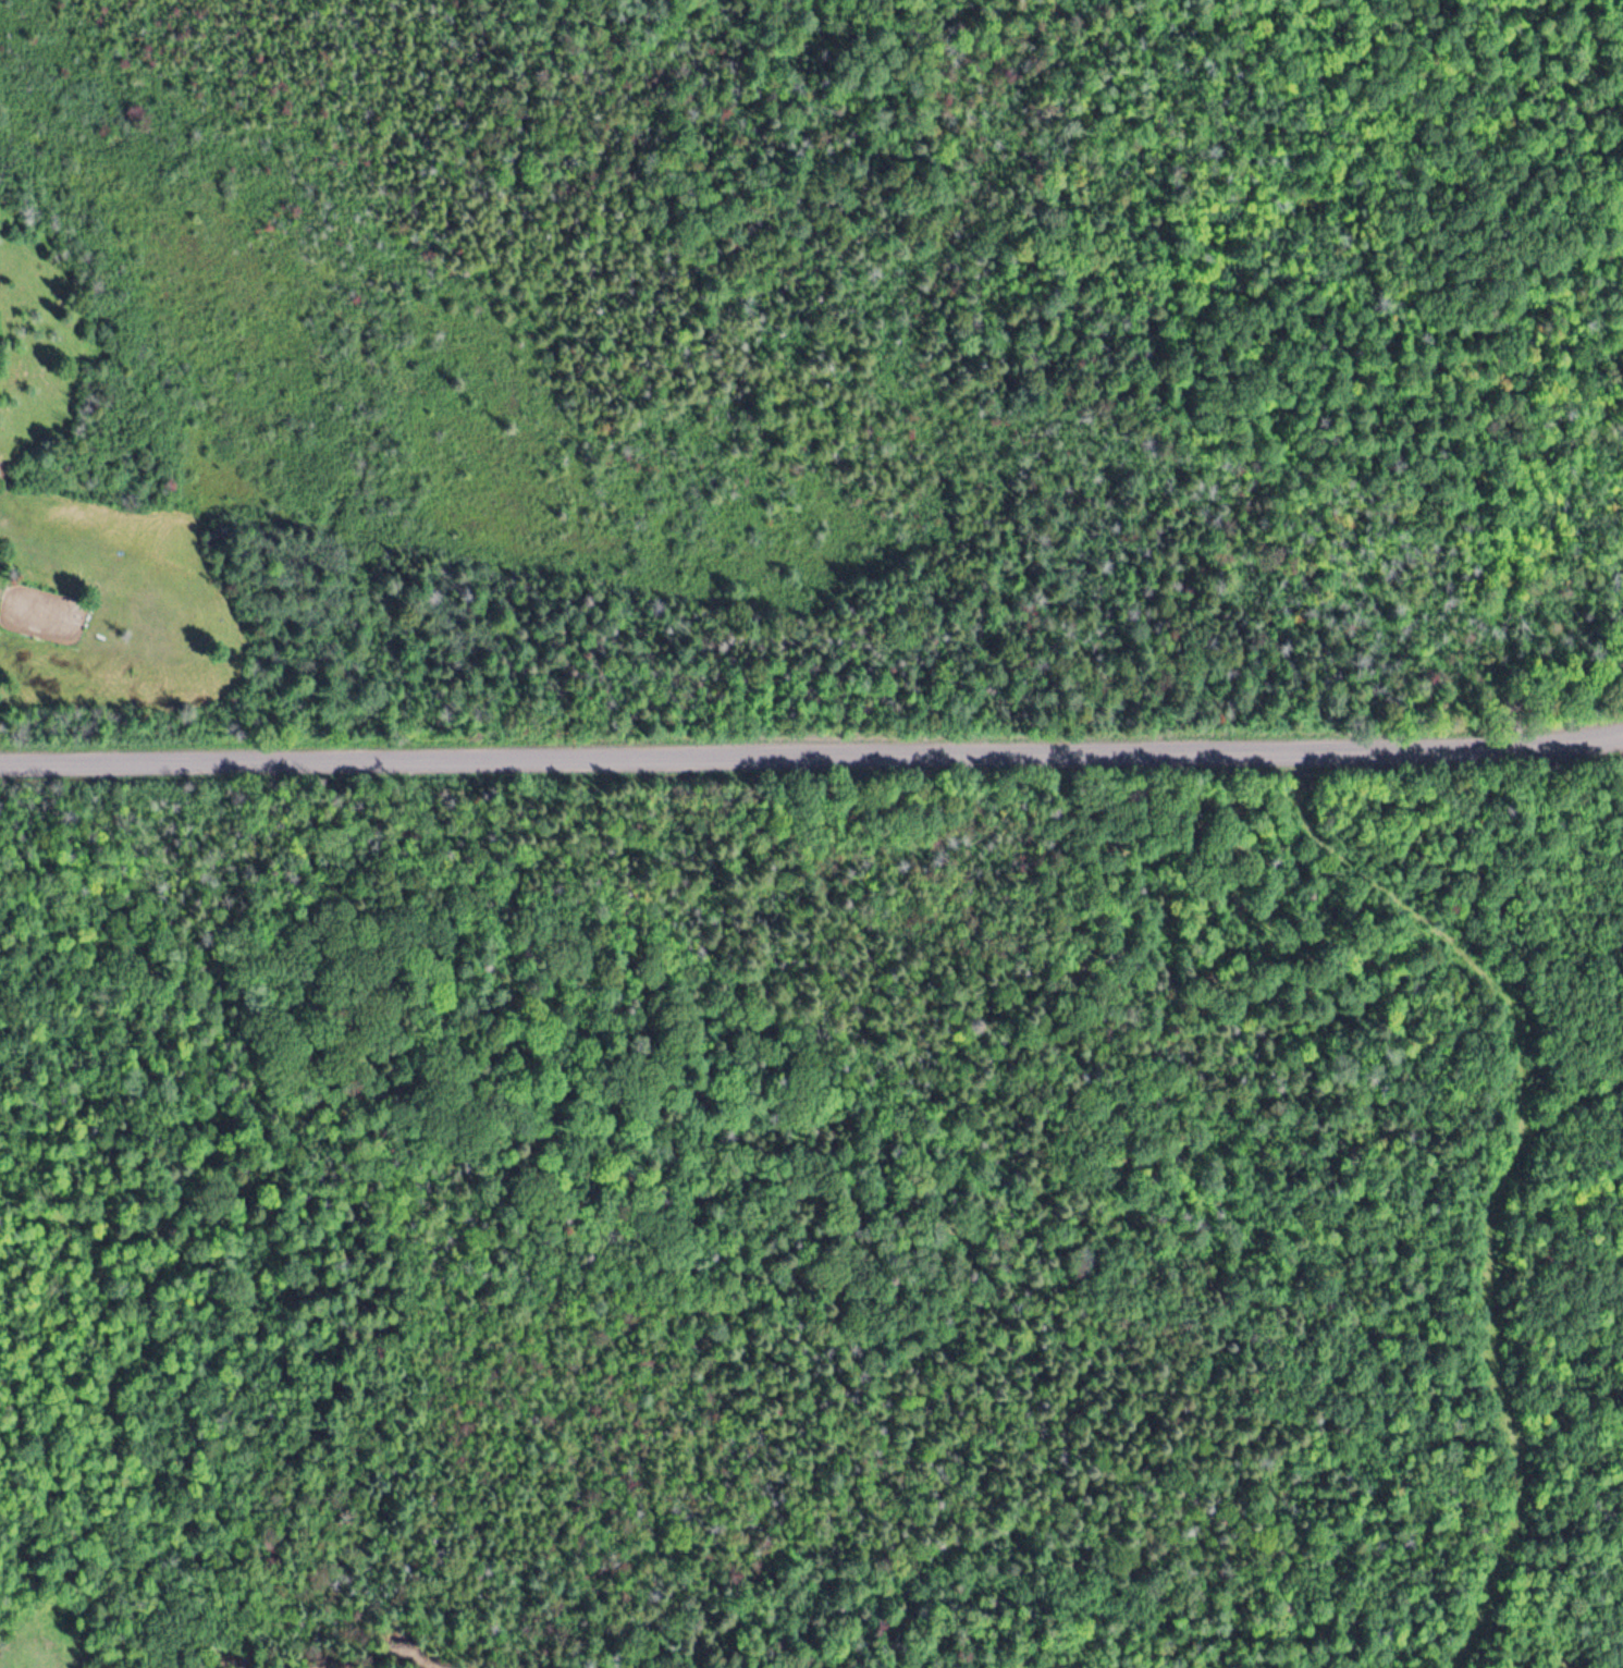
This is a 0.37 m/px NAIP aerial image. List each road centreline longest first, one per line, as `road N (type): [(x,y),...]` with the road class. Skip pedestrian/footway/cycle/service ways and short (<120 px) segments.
road 1 (tertiary): [(0,757),(551,757),(1622,733)]

